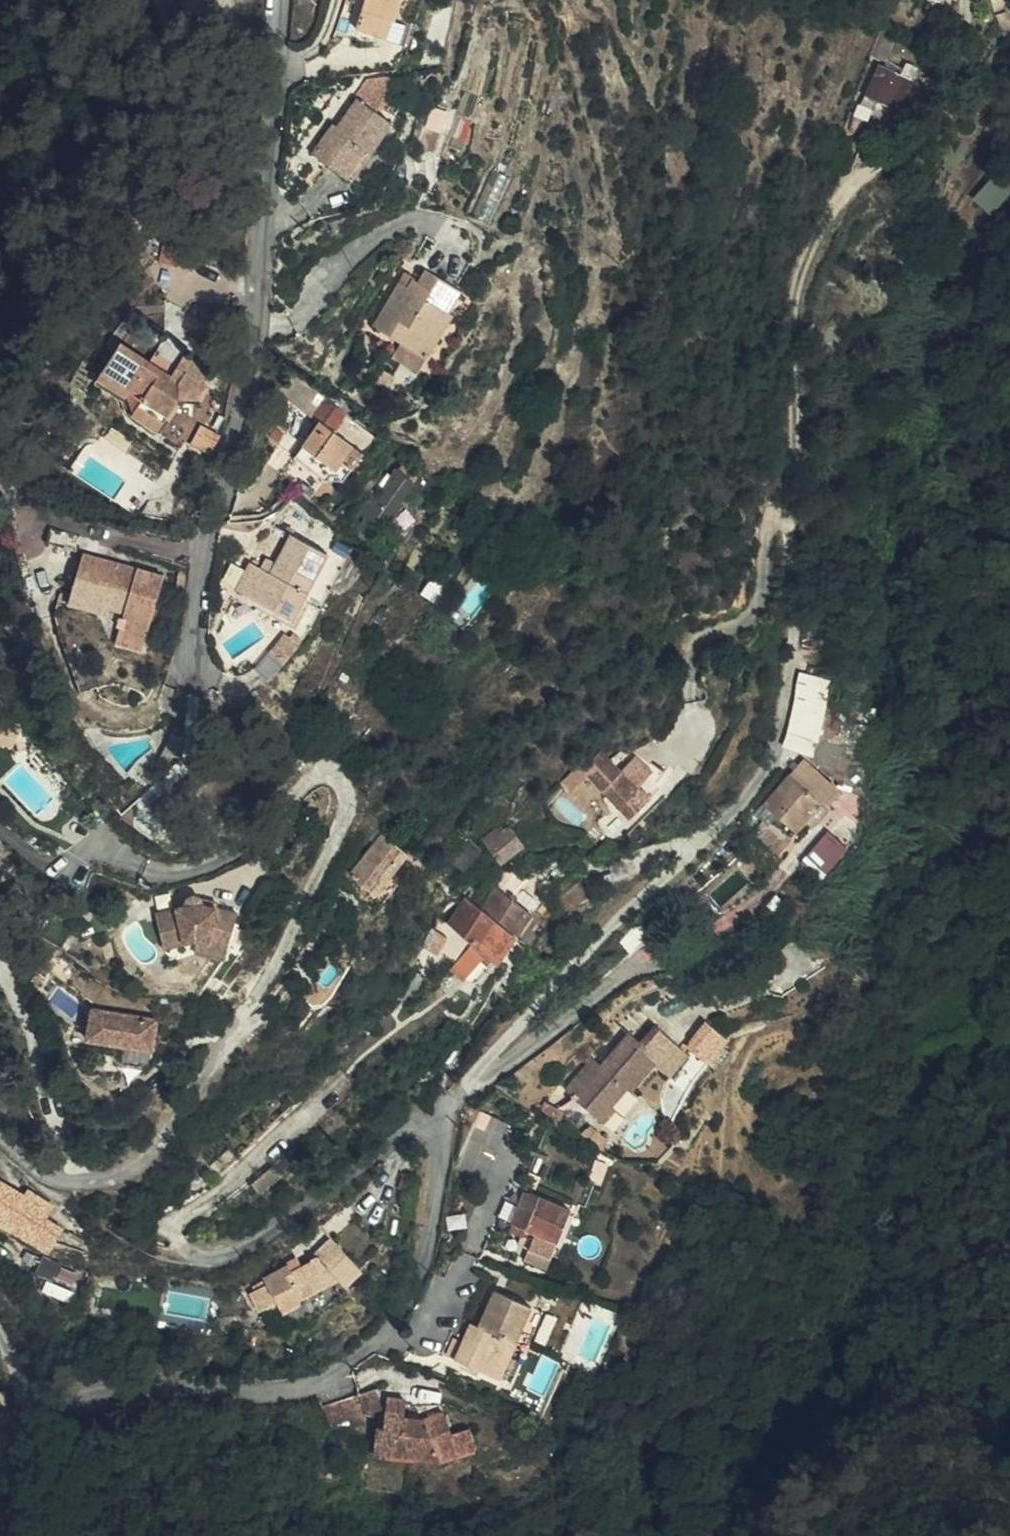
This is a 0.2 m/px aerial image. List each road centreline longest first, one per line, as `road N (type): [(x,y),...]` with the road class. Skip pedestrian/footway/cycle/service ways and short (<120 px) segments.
road 1 (residential): [(30,1408),(87,1395),(182,1386),(252,1392),(329,1378),(386,1334),(412,1295),(427,1252),(447,1123),(465,1090),(633,970),(722,948),(782,955),(801,969)]
road 2 (residential): [(0,1124),(38,1166),(114,1175),(144,1163),(190,1109),(266,982),(340,820),(346,789),(321,769),(210,832),(169,825),(140,796)]
road 3 (residential): [(283,0),(259,328),(208,549),(199,684)]
road 4 (residential): [(80,1535),(47,1507),(36,1478),(30,1408)]

